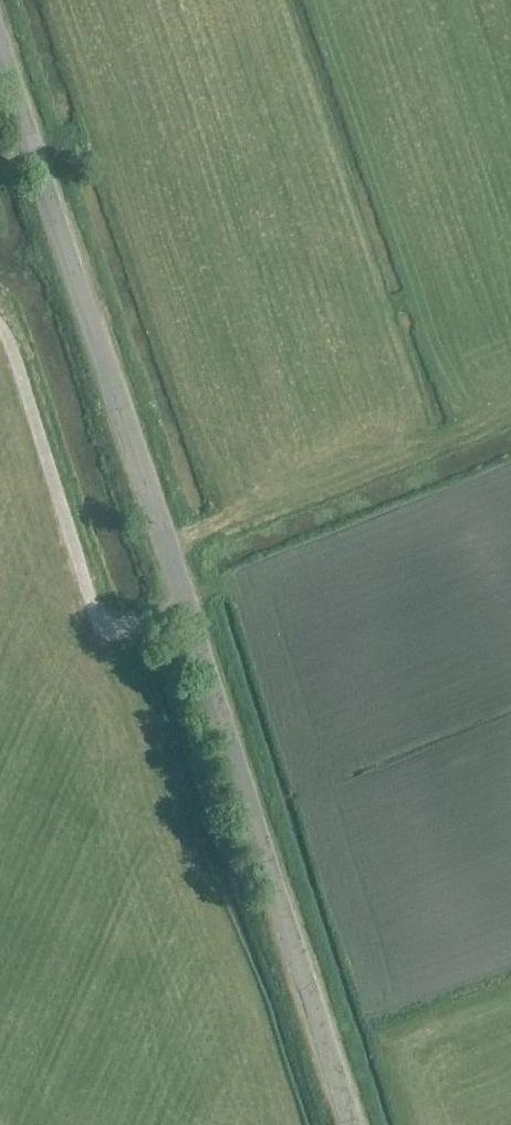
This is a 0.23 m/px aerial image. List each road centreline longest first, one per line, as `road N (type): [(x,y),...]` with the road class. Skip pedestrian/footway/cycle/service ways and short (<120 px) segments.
road 1 (tertiary): [(351,1124),(0,35)]
road 2 (track): [(188,610),(119,628),(103,622),(0,316)]

